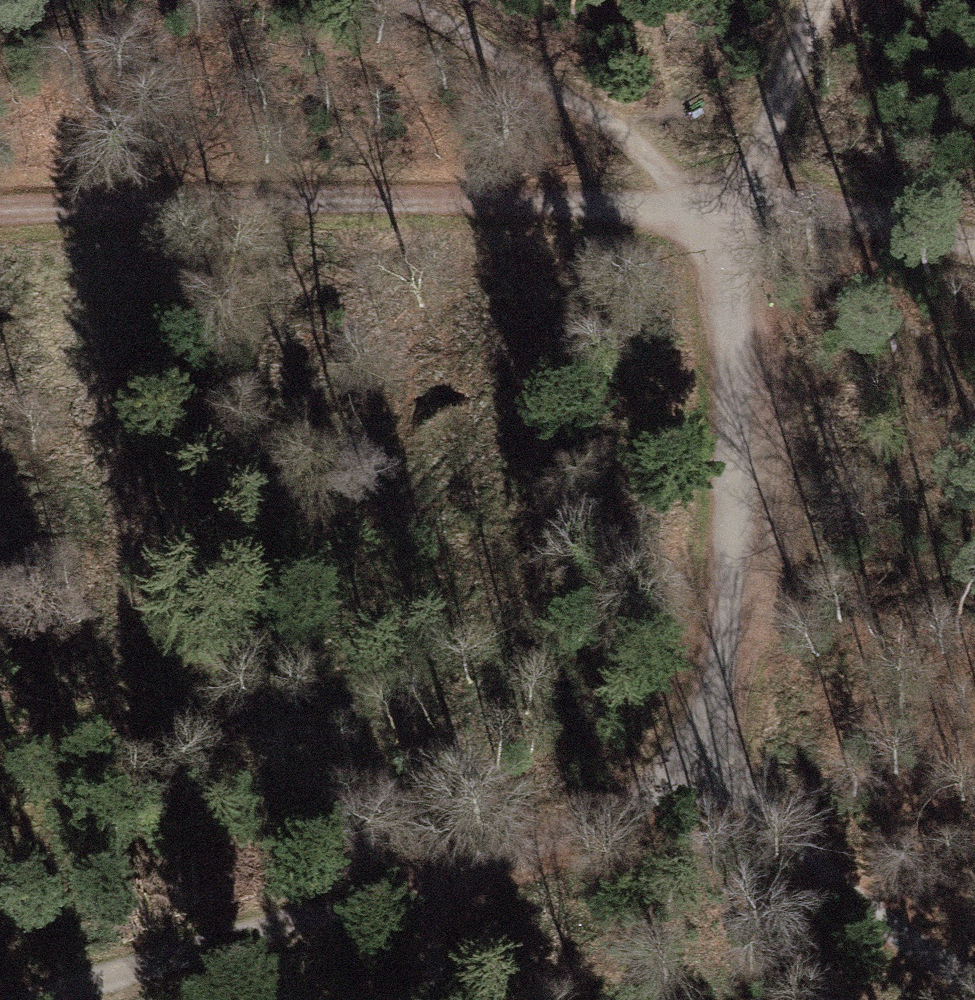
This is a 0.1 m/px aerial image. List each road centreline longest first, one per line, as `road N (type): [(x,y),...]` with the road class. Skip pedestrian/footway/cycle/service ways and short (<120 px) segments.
road 1 (track): [(0,210),(754,184)]
road 2 (track): [(20,999),(532,843),(729,751)]
road 3 (track): [(729,751),(742,302),(754,184)]
road 4 (track): [(407,0),(689,186)]
road 5 (track): [(729,751),(765,810),(863,913),(968,982)]
road 6 (track): [(754,184),(974,238)]
road 7 (track): [(754,184),(816,0)]
road 8 (track): [(438,873),(464,999)]

